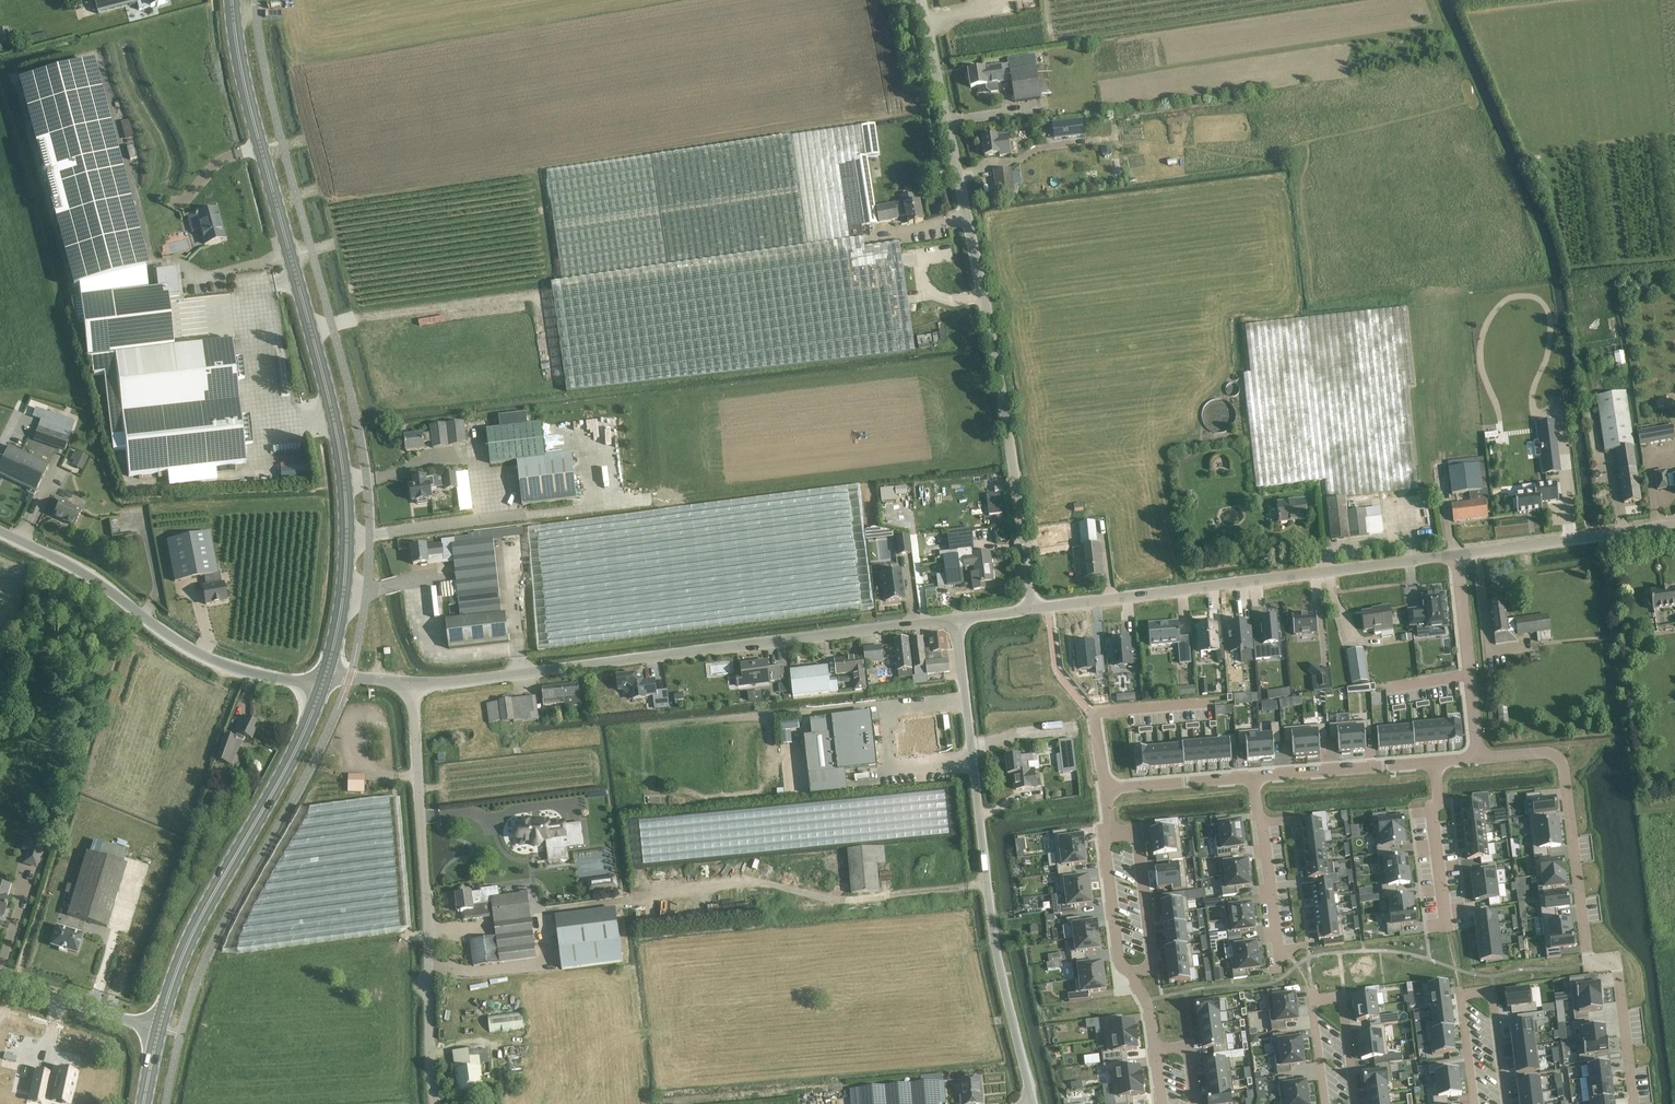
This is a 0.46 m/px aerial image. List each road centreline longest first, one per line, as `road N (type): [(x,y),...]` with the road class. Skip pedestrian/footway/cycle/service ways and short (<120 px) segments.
road 1 (secondary): [(326,673),(350,564),(347,501),(335,425),(247,109),(230,0)]
road 2 (unclassified): [(1033,608),(990,328),(922,0)]
road 3 (unclassified): [(956,620),(412,683)]
road 4 (residential): [(1033,1103),(992,933),(956,620)]
road 5 (residential): [(1634,1103),(1614,977),(1589,949),(1565,750),(1478,757)]
road 6 (unclassified): [(1456,555),(1033,608)]
road 7 (unclassified): [(436,1103),(412,683)]
road 8 (secondary): [(159,1030),(183,955),(289,765),(321,686)]
road 9 (unclassified): [(321,686),(197,653),(65,565),(0,533)]
road 10 (residential): [(1507,1103),(1491,988),(1461,991),(1475,1103)]
road 11 (residential): [(1325,1103),(1311,999),(1343,995),(1356,1103)]
road 12 (unclassified): [(1674,524),(1456,555)]
road 13 (residential): [(1478,757),(1456,555)]
road 14 (residential): [(1212,701),(1094,712),(1105,791)]
road 15 (residential): [(1279,967),(1254,776)]
road 16 (residential): [(1110,828),(1136,835),(1150,943),(1150,964),(1125,979)]
road 17 (residential): [(1434,761),(1254,776)]
road 18 (unclassified): [(0,978),(159,1030)]
road 19 (residential): [(1434,761),(1449,924)]
road 20 (residential): [(1110,828),(1102,851),(1125,979)]
road 21 (residential): [(1254,776),(1105,791)]

